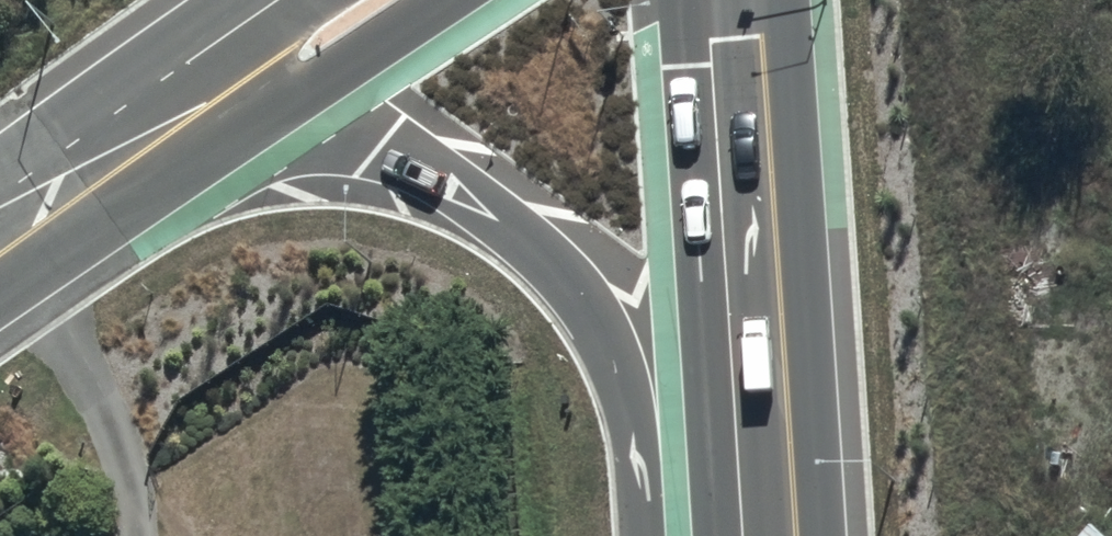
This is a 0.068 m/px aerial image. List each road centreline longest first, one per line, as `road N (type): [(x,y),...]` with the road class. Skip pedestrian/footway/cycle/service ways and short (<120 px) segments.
road 1 (tertiary): [(644,535),(631,418),(619,364),(594,314),(513,233),(428,170),(373,145),(299,135),(143,147),(59,176)]
road 2 (secondary): [(737,535),(703,0)]
road 3 (tertiary): [(310,0),(59,176)]

